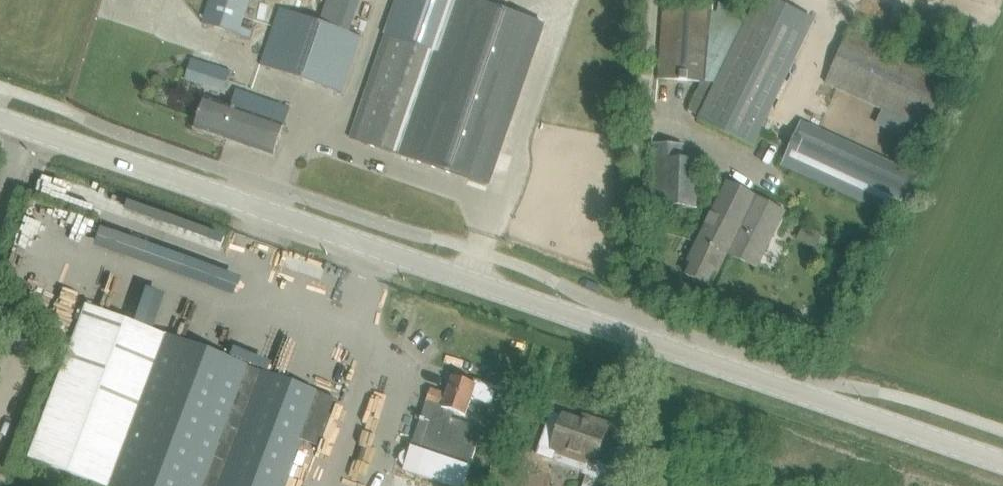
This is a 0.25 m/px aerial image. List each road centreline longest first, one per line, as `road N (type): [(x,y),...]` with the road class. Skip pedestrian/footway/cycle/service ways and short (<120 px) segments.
road 1 (tertiary): [(0,119),(1002,462)]

